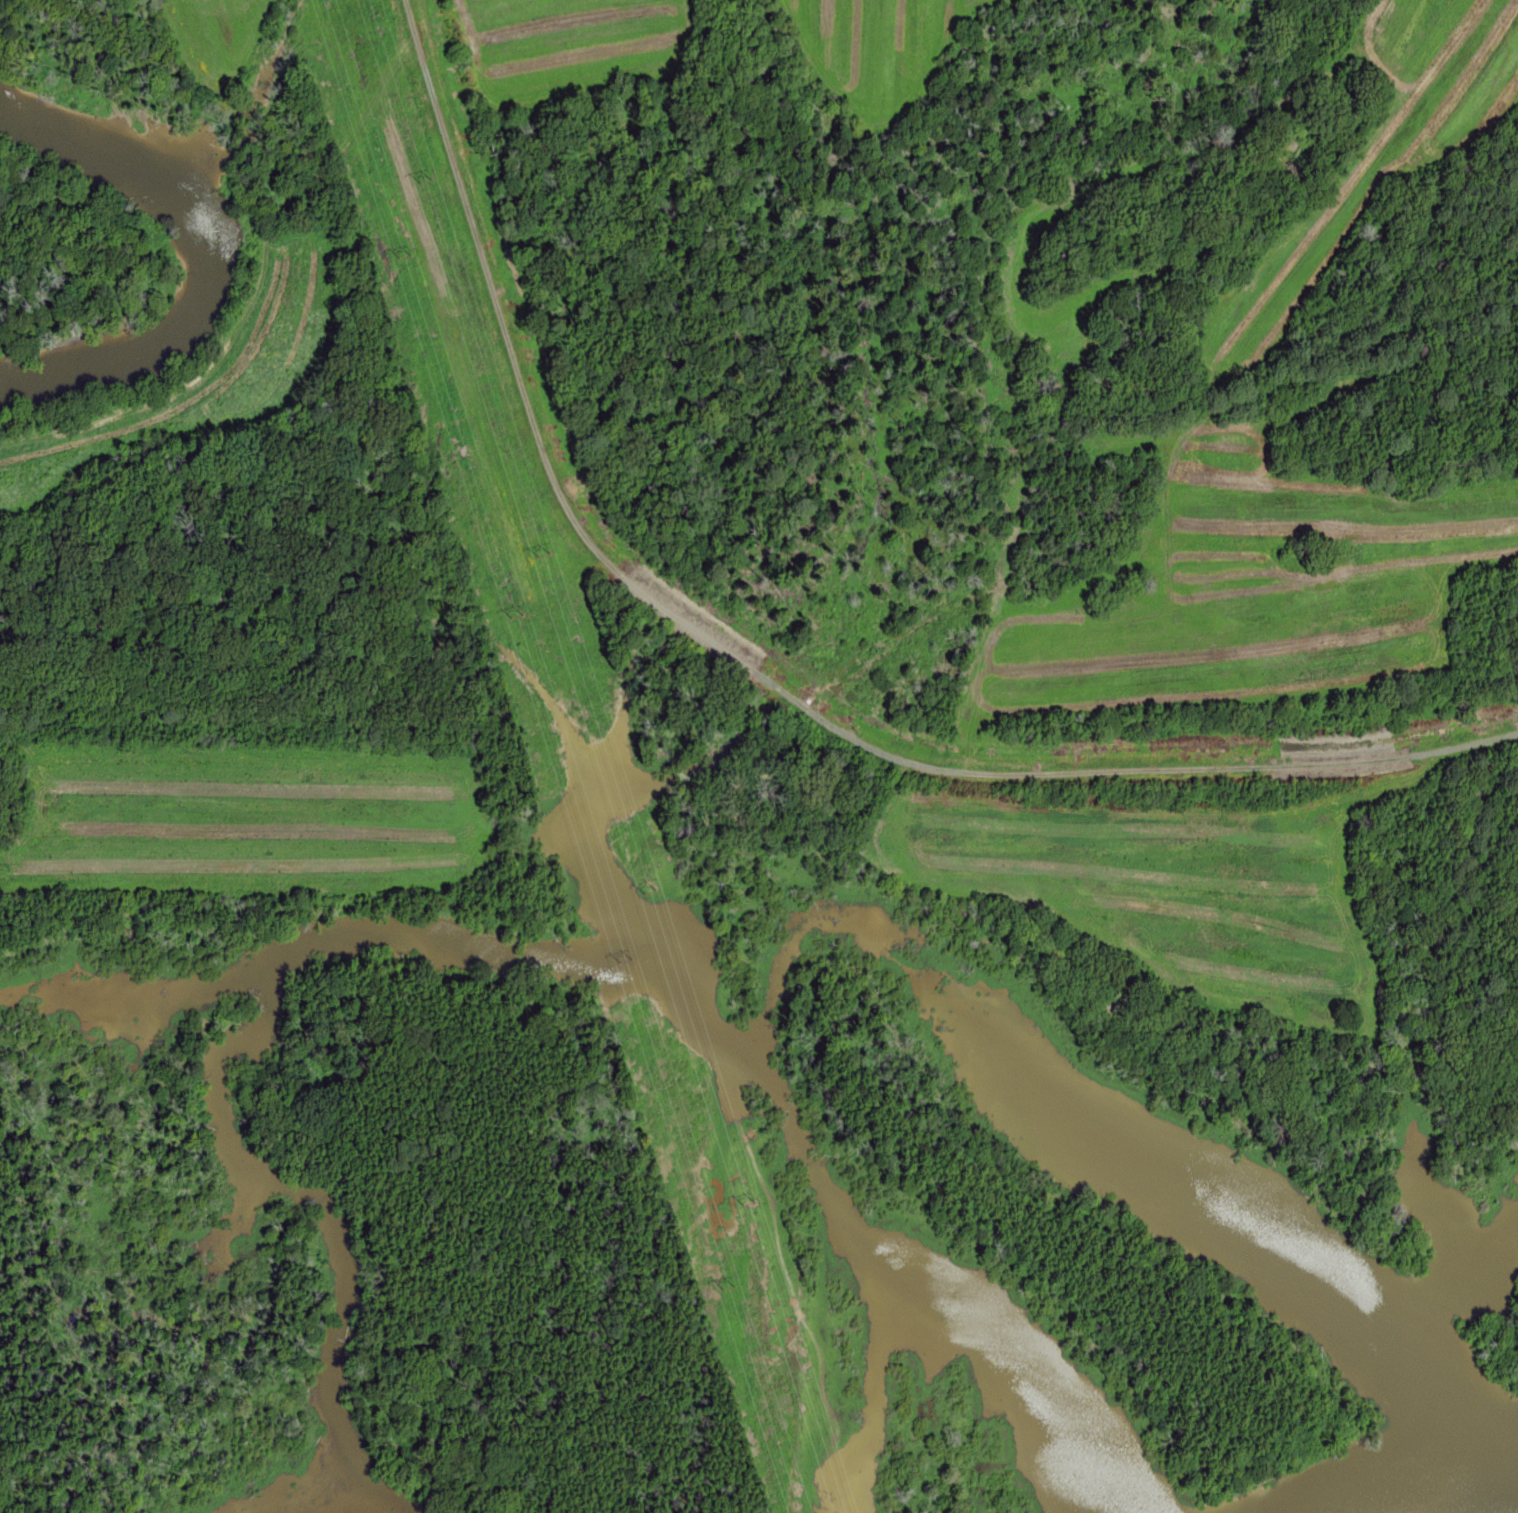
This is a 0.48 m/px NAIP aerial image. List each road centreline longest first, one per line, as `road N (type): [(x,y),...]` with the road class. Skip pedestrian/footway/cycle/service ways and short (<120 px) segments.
road 1 (track): [(1517,734),(1363,762),(986,775),(903,760),(837,728),(618,572),(569,509),(542,445),(408,0)]

